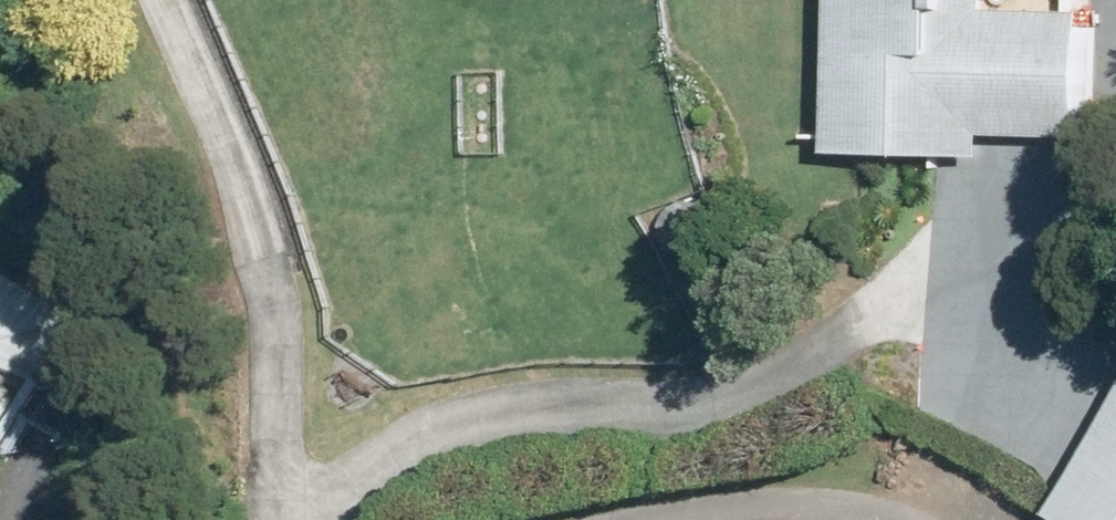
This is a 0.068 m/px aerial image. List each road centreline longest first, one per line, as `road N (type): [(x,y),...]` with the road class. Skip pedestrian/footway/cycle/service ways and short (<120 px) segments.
road 1 (track): [(281,519),(430,442),(794,356),(923,289),(982,219)]
road 2 (track): [(281,519),(242,195),(161,0)]
road 3 (track): [(705,519),(761,513),(878,519)]

